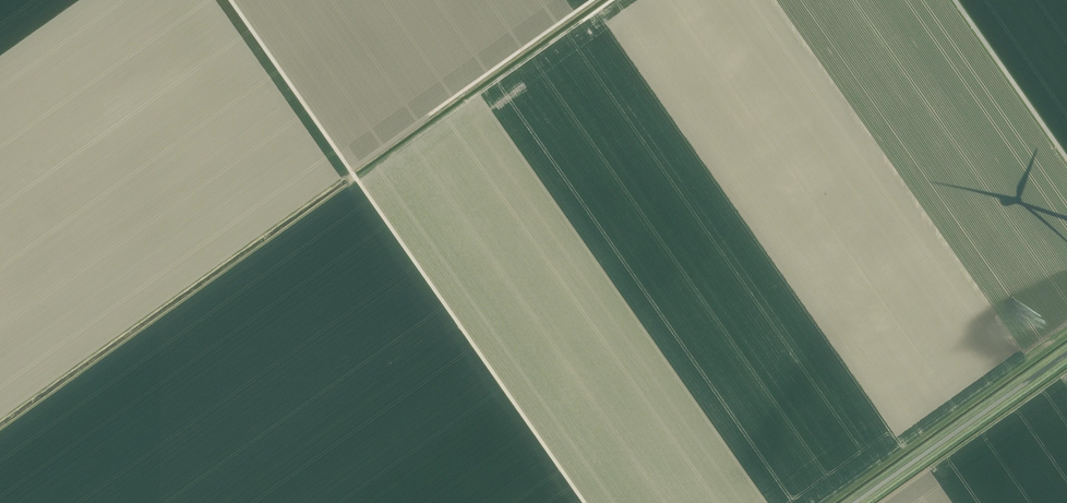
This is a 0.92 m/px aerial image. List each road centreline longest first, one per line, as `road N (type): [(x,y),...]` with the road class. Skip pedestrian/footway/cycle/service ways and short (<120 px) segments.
road 1 (track): [(592,0),(350,170)]

